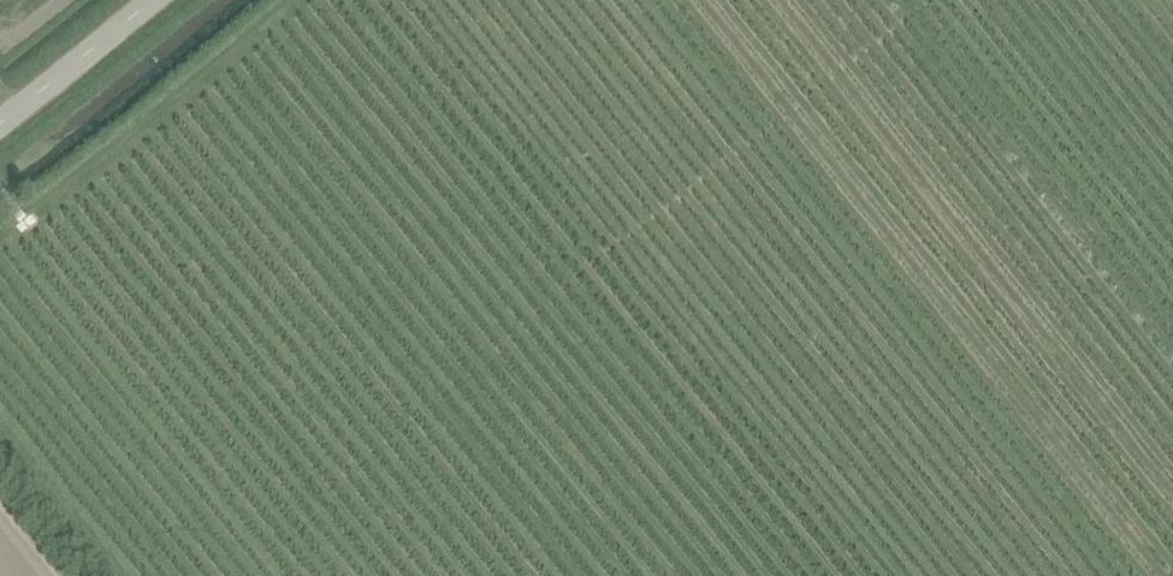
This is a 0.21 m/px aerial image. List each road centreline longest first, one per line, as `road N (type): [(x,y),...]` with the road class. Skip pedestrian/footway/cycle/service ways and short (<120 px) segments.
road 1 (tertiary): [(0,130),(173,0)]

